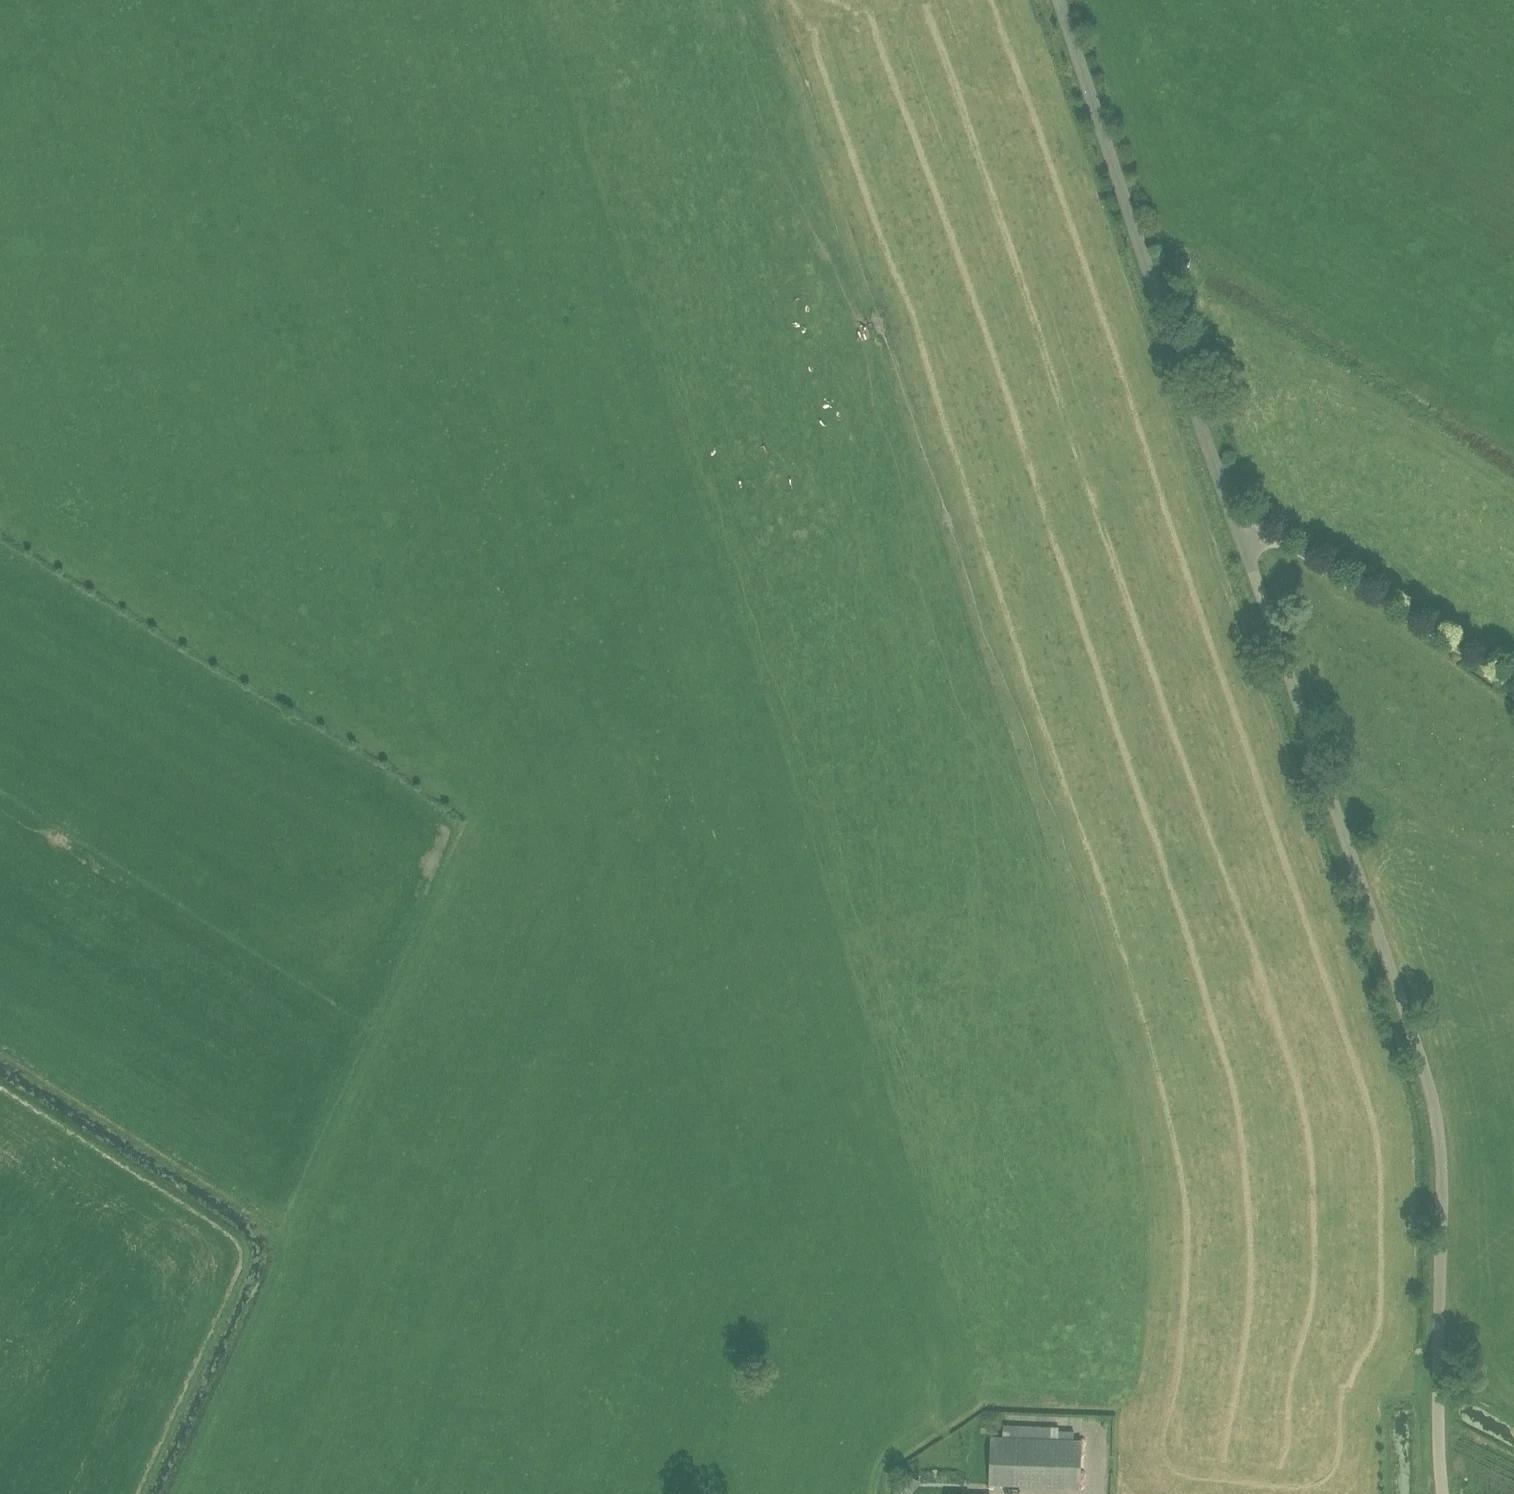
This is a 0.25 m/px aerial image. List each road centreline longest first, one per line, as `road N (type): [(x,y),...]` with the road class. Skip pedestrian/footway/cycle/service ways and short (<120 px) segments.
road 1 (unclassified): [(1441,1493),(1434,1457),(1438,1123),(1232,510)]
road 2 (unclassified): [(1232,510),(1062,0)]
road 3 (unclassified): [(1513,677),(1232,510)]

